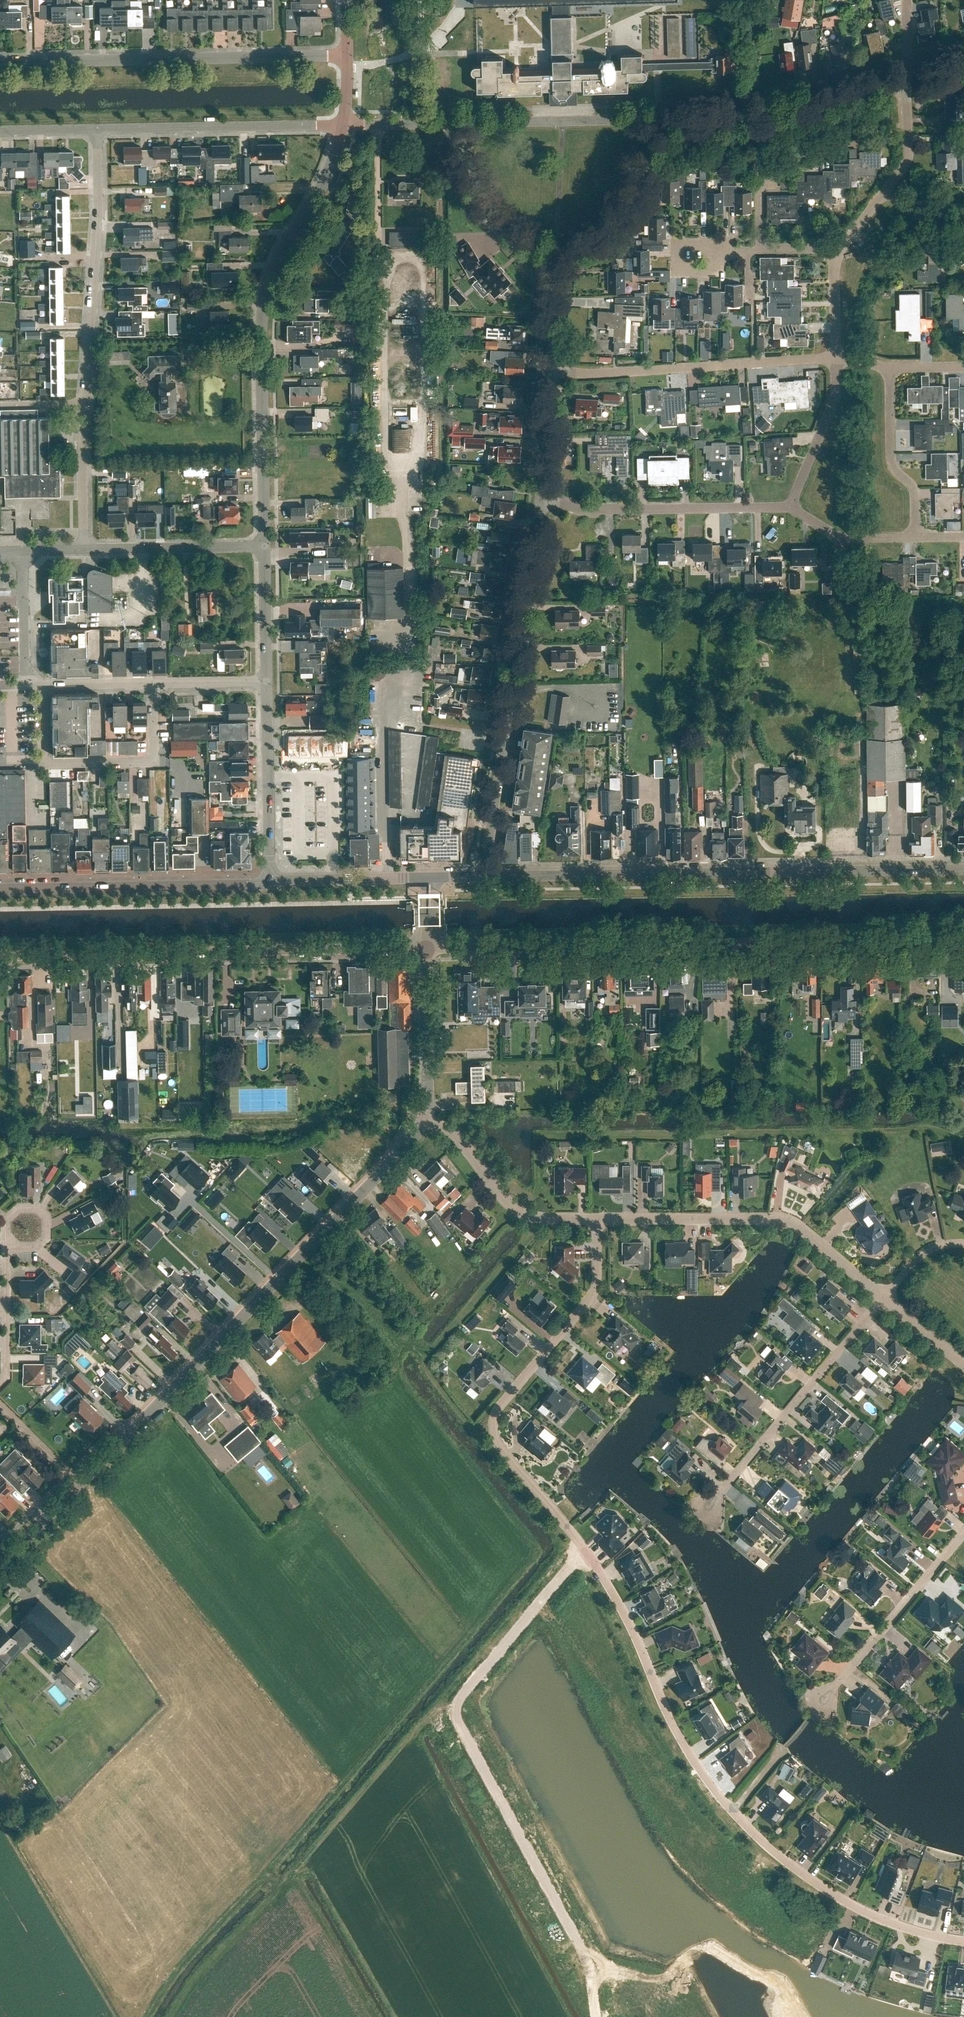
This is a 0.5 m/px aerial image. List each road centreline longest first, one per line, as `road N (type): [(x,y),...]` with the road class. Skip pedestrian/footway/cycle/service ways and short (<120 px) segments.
road 1 (residential): [(963,1941),(873,1915),(762,1841),(684,1746),(622,1609),(584,1551)]
road 2 (residential): [(584,1551),(456,1708),(587,1951),(598,2016)]
road 3 (unclassified): [(963,938),(427,947)]
road 4 (tertiary): [(81,1484),(425,1119)]
road 5 (secondary): [(481,877),(963,868)]
road 6 (tertiary): [(264,545),(265,299),(346,124)]
road 7 (unclassified): [(427,947),(0,957)]
road 8 (residential): [(85,549),(98,130)]
road 9 (residential): [(584,1551),(493,1430),(503,1403),(594,1292),(597,1220)]
road 10 (residential): [(481,877),(540,501)]
road 11 (residential): [(346,57),(0,63)]
road 12 (residential): [(883,1297),(791,1221),(597,1220)]
road 13 (residential): [(836,359),(551,372)]
road 14 (residential): [(709,1505),(883,1297)]
road 15 (secondary): [(270,881),(0,888)]
road 16 (residential): [(658,120),(746,116),(908,78)]
road 17 (residential): [(789,508),(593,510),(540,501)]
road 18 (residential): [(98,130),(346,124)]
road 19 (residential): [(42,684),(266,681)]
road 20 (residential): [(822,1702),(963,1534)]
road 21 (residential): [(597,1220),(518,1210),(460,1139),(425,1119)]
road 22 (residential): [(457,122),(658,120)]
road 23 (tertiary): [(270,881),(266,681)]
road 24 (residential): [(556,250),(593,240),(625,211),(649,165),(658,120)]
road 25 (unclassified): [(85,549),(264,545)]
road 26 (residential): [(915,536),(914,489),(892,465),(890,368)]
road 27 (residential): [(556,250),(518,238),(490,211),(457,122)]
road 28 (tertiary): [(425,1119),(427,947)]
road 29 (residential): [(789,508),(836,399),(836,359)]
road 30 (secondary): [(428,878),(270,881)]
road 31 (residential): [(5,1246),(0,1383)]
road 32 (tertiary): [(266,681),(264,545)]
road 33 (residential): [(5,1246),(37,1247),(48,1216),(19,1208),(7,1220),(7,1242)]
road 34 (residential): [(915,536),(838,537),(789,508)]
road 35 (residential): [(26,684),(21,552)]
road 36 (residential): [(540,501),(551,372)]
road 37 (residential): [(551,372),(556,250)]
road 38 (residential): [(886,192),(908,162),(908,78)]

